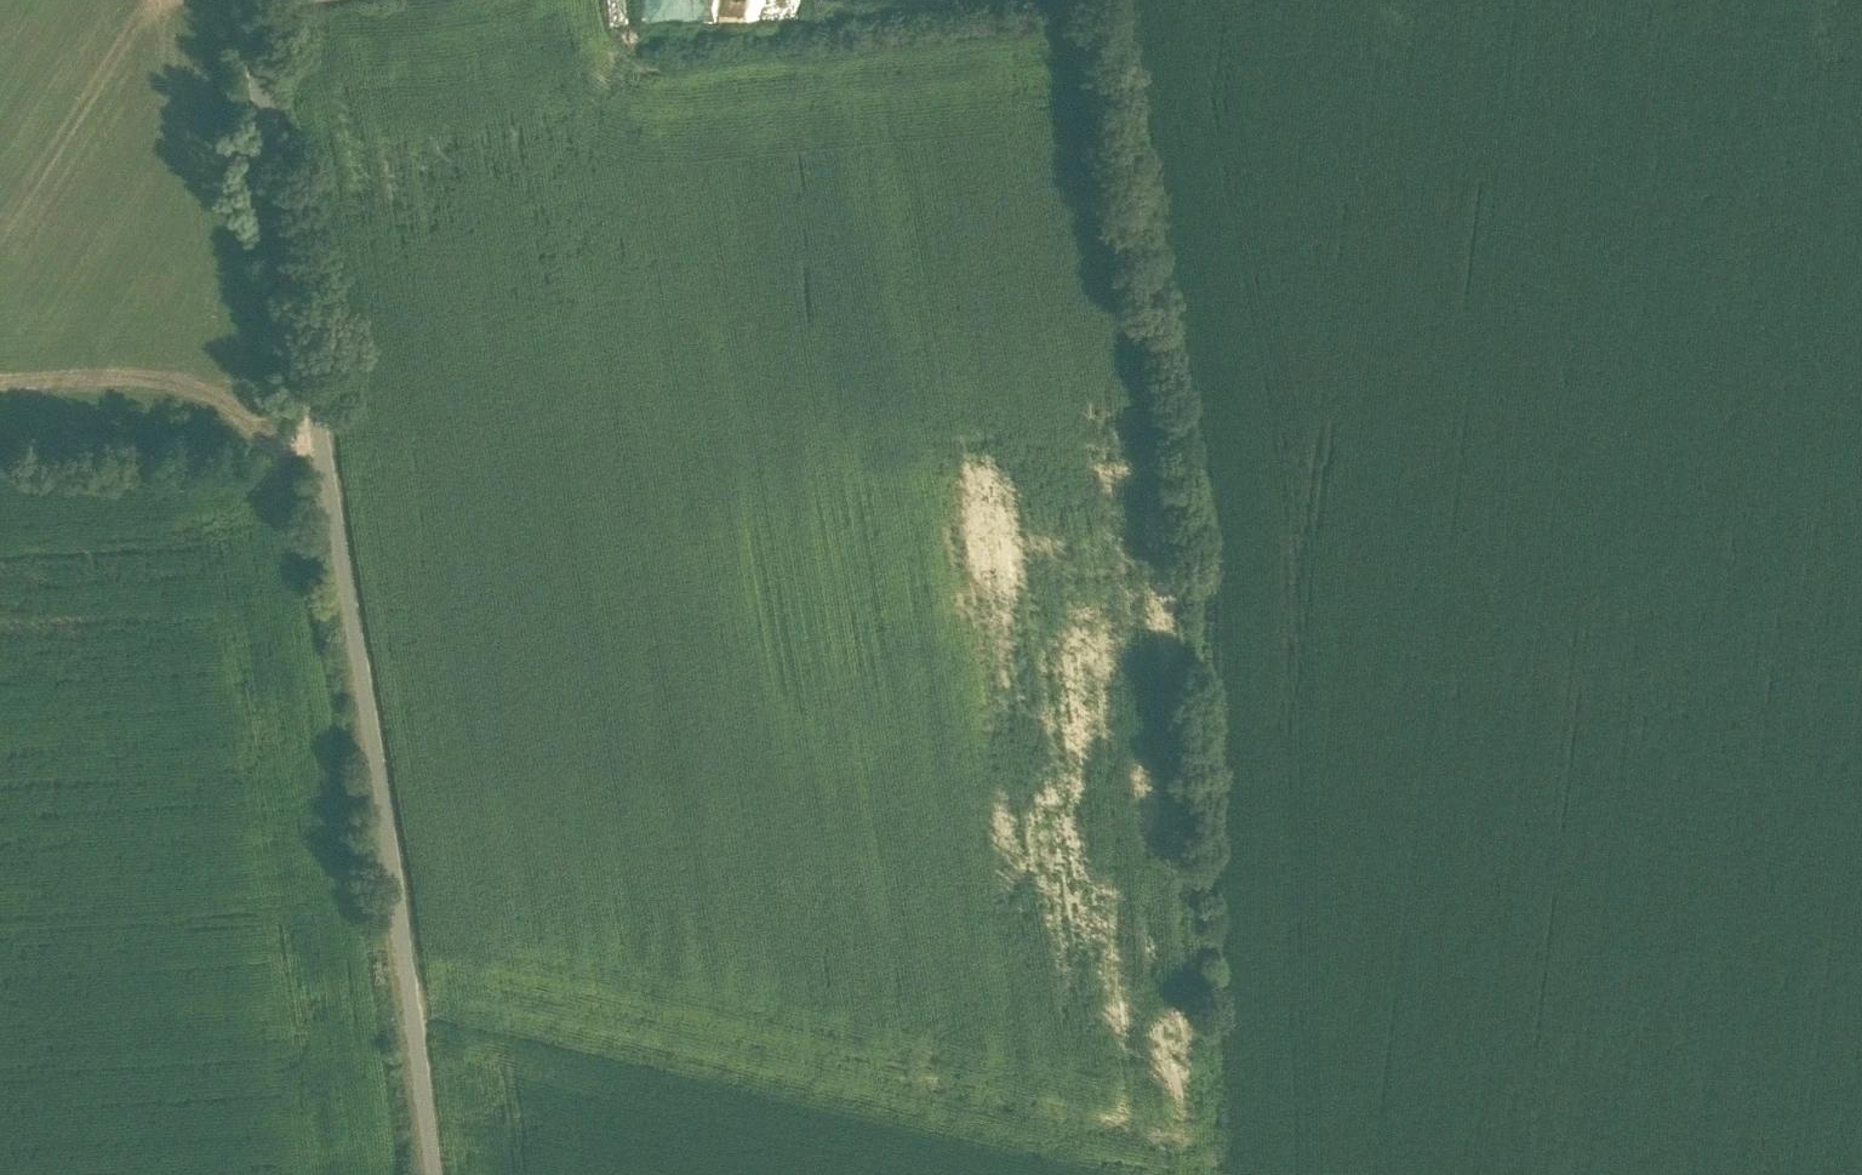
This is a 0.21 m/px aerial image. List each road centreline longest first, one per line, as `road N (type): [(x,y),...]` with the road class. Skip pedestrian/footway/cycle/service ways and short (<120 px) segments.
road 1 (unclassified): [(244,0),(379,791),(431,1174)]

